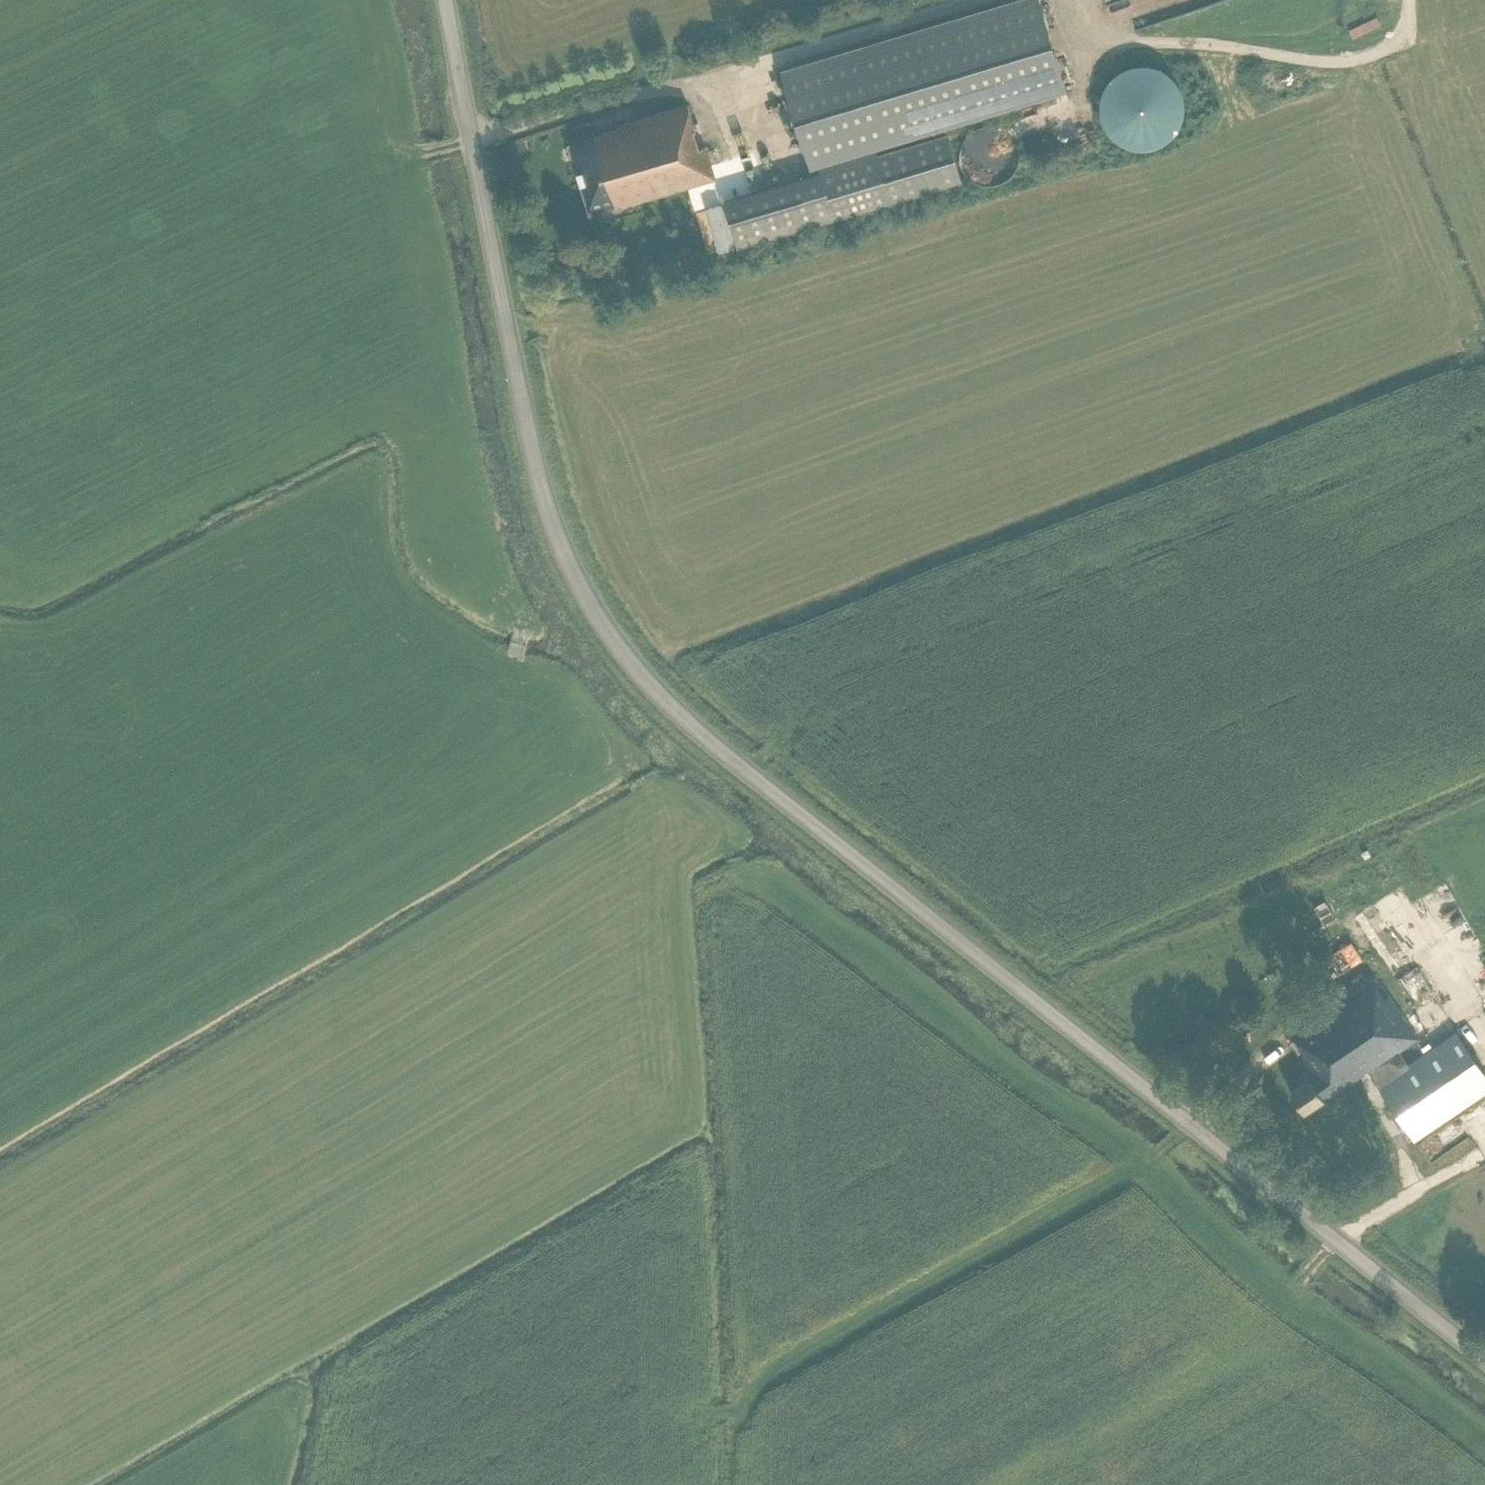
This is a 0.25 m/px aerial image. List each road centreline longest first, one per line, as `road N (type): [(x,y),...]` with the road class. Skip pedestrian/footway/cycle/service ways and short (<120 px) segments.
road 1 (tertiary): [(1484,1364),(694,732),(617,645),(562,551),(534,452),(447,0)]

